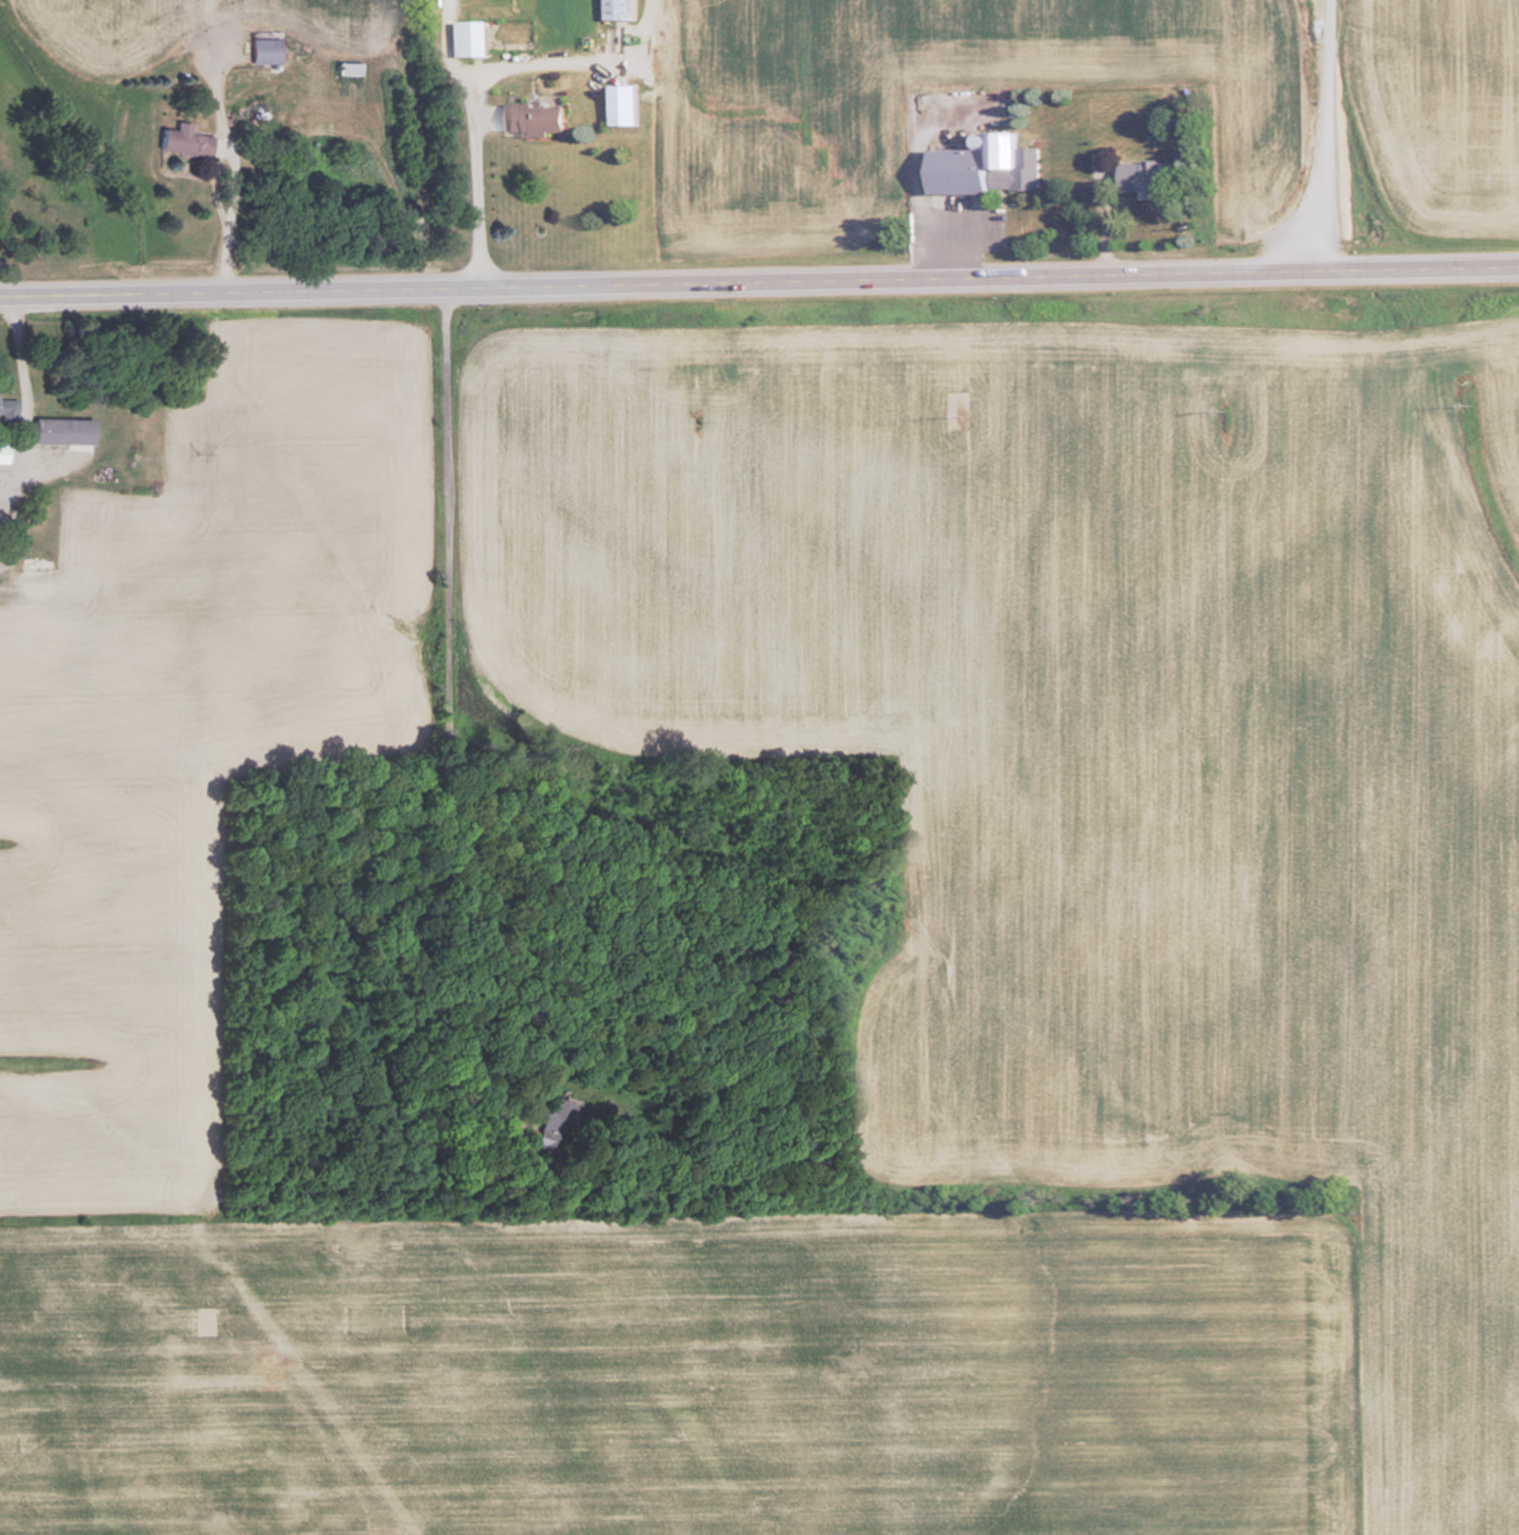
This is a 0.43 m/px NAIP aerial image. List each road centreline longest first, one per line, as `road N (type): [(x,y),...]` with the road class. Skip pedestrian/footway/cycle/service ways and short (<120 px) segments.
road 1 (primary): [(0,298),(1518,269)]

